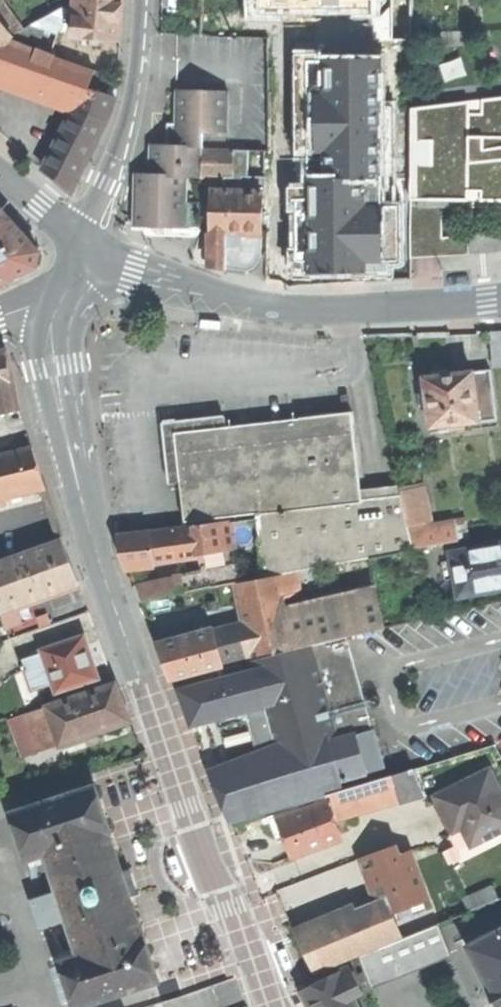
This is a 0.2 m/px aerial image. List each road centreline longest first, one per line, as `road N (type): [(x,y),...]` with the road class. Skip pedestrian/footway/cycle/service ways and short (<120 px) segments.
road 1 (secondary): [(270,1006),(207,866),(100,567),(50,365),(59,310)]
road 2 (secondary): [(89,246),(132,271),(204,294),(346,313),(500,302)]
road 3 (tertiary): [(145,0),(145,60),(114,188),(89,246)]

